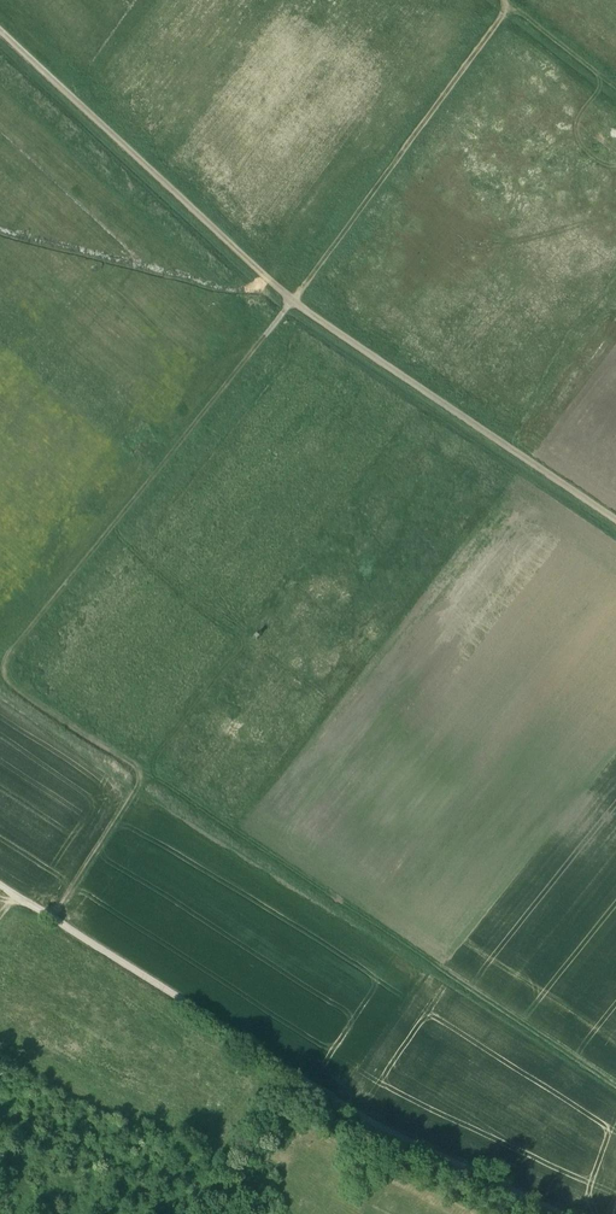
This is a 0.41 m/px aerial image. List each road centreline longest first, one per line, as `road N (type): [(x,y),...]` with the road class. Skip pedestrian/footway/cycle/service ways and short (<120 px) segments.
road 1 (track): [(615,524),(301,310),(0,32)]
road 2 (track): [(0,675),(615,1082)]
road 3 (track): [(554,1213),(352,1116),(0,890)]
road 4 (track): [(4,677),(301,310)]
road 5 (track): [(521,13),(301,310)]
road 6 (track): [(59,925),(156,782)]
road 7 (track): [(615,88),(505,0)]
road 8 (track): [(278,1094),(203,1213)]

